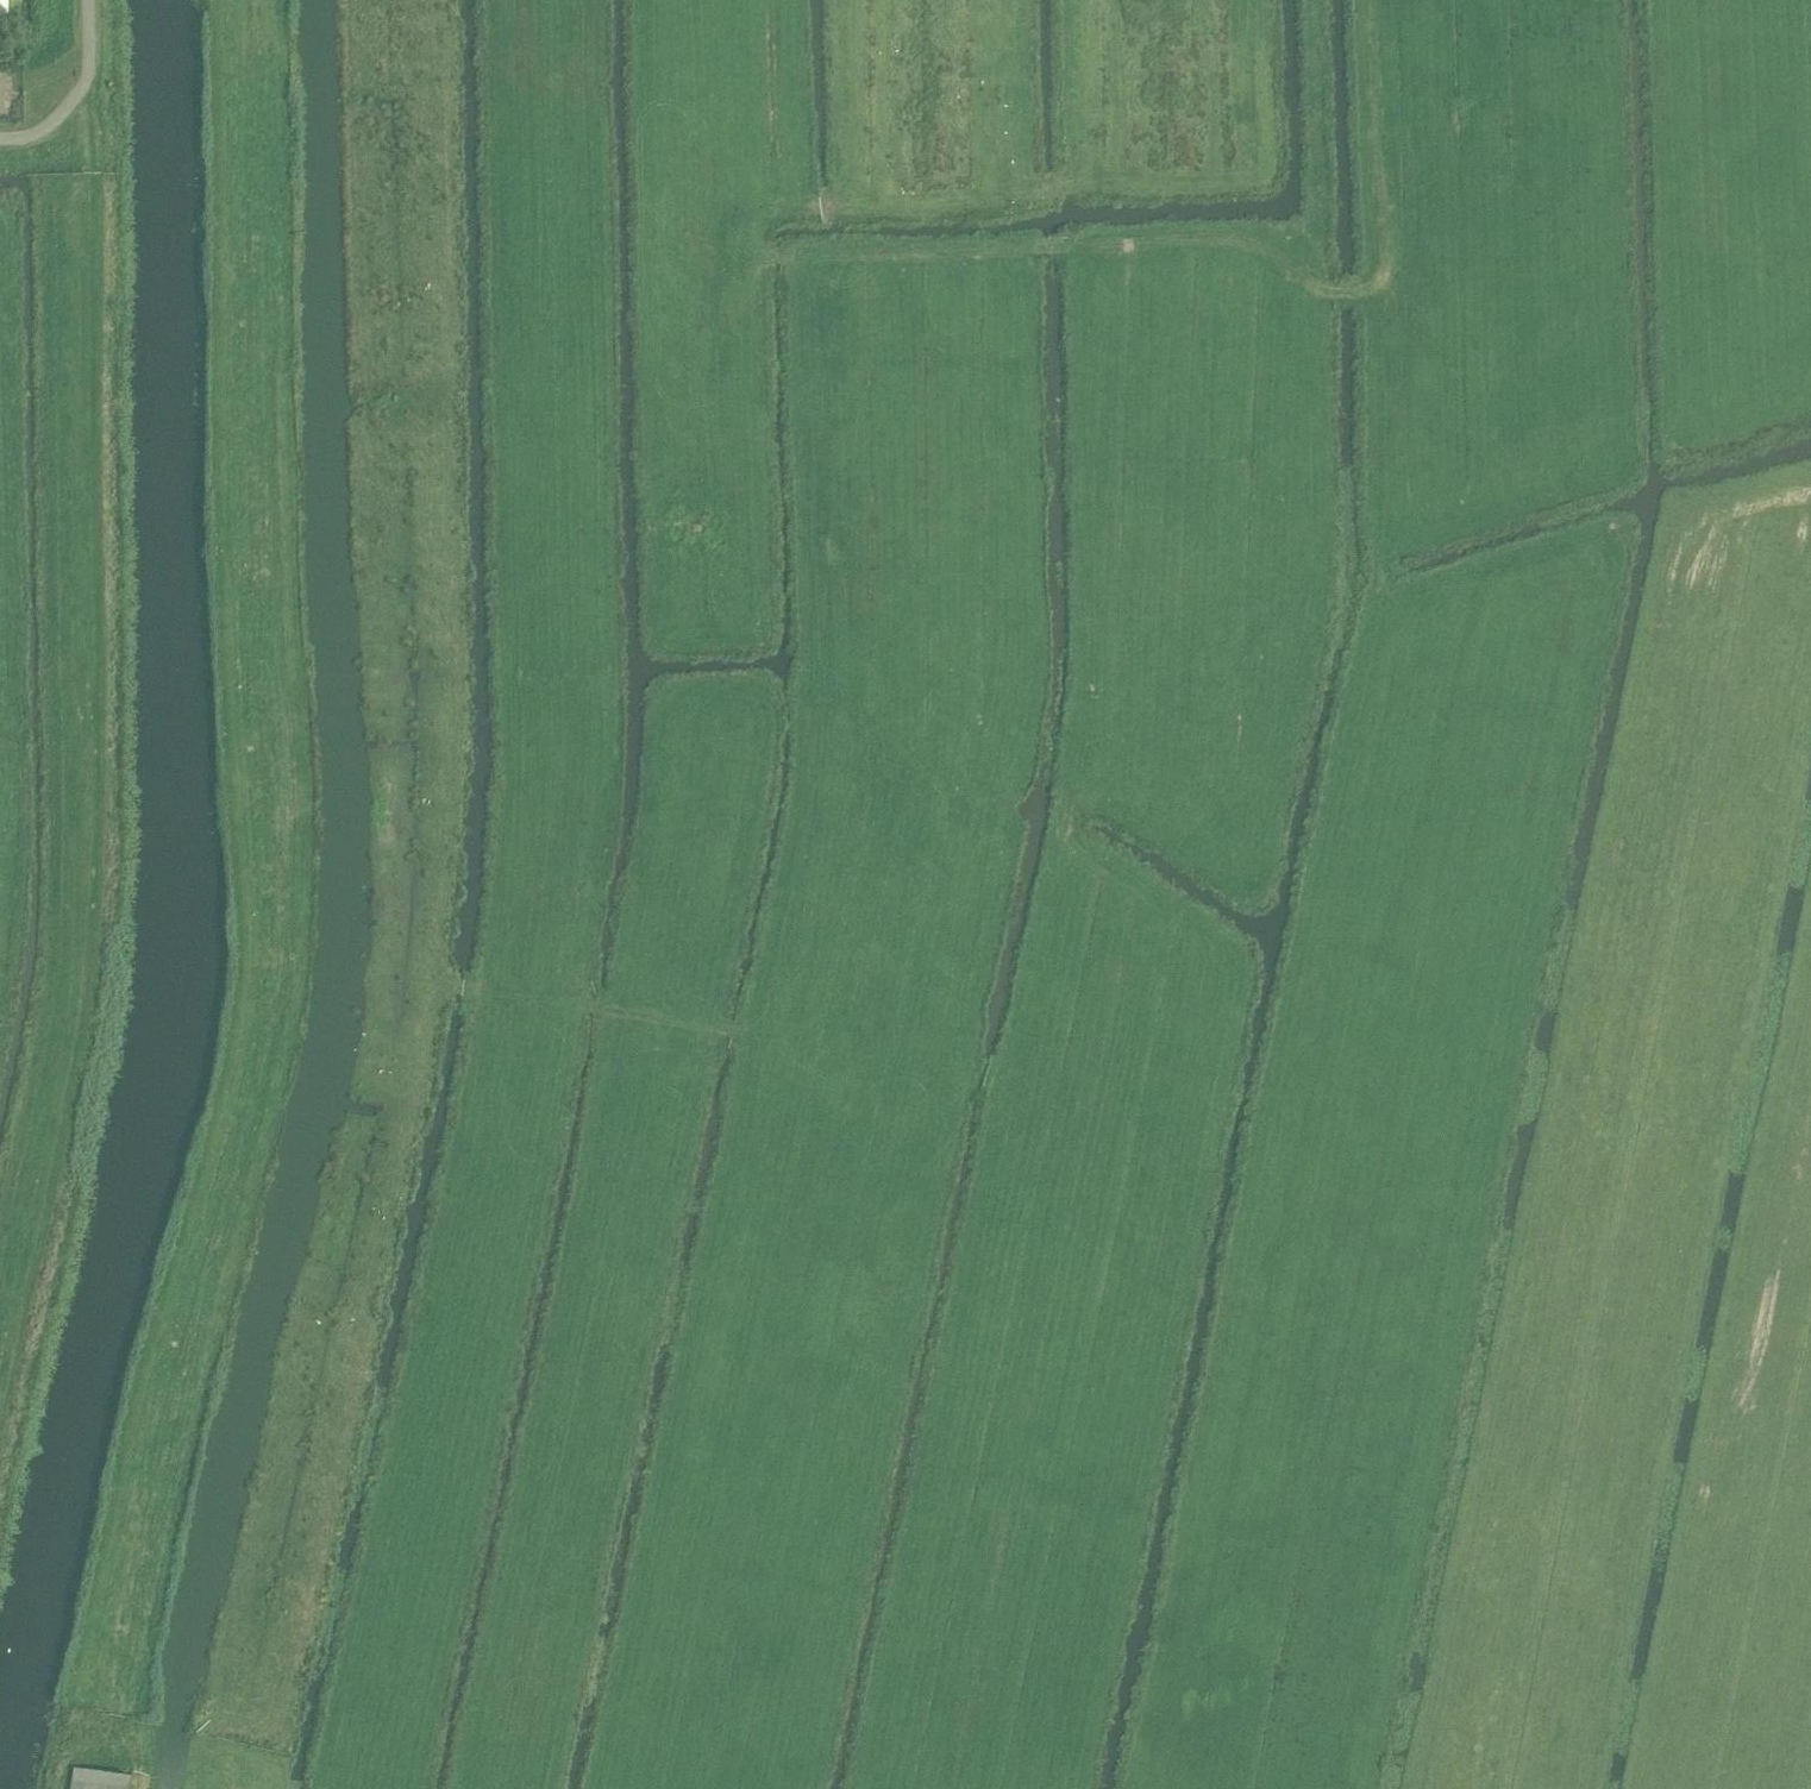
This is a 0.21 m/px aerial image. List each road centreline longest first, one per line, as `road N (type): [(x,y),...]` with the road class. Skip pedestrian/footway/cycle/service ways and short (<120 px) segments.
road 1 (track): [(751,259),(1247,238),(1334,293),(1364,290),(1382,275),(1372,0)]

